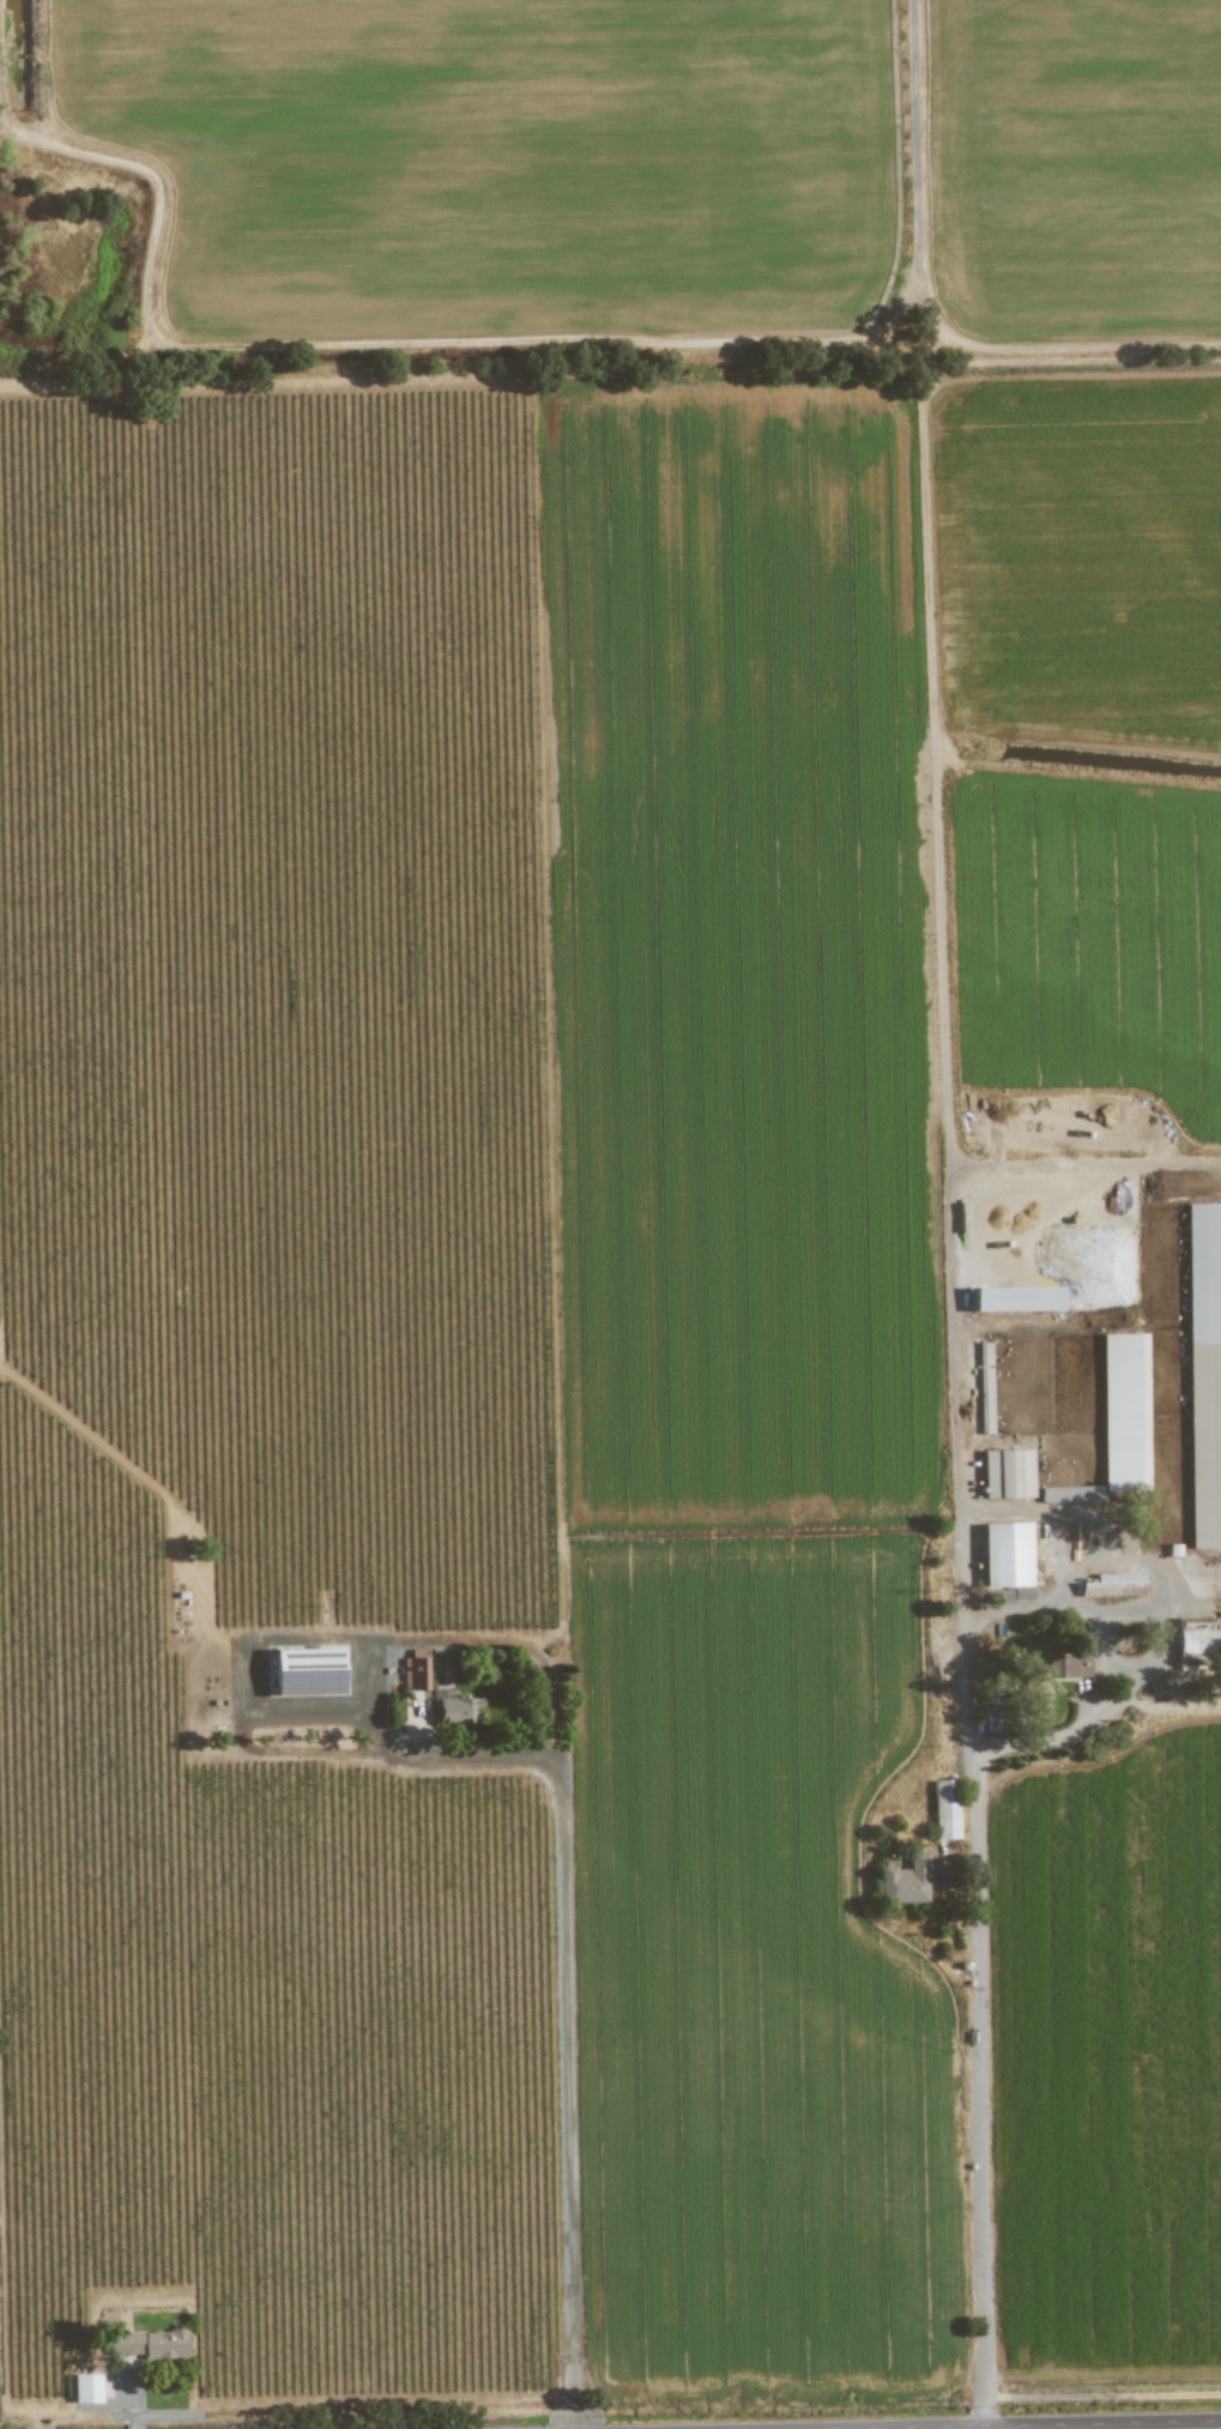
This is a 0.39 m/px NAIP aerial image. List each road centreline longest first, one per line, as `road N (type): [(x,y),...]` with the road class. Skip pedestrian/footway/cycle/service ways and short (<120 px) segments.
road 1 (tertiary): [(906,2428),(1220,2423)]

